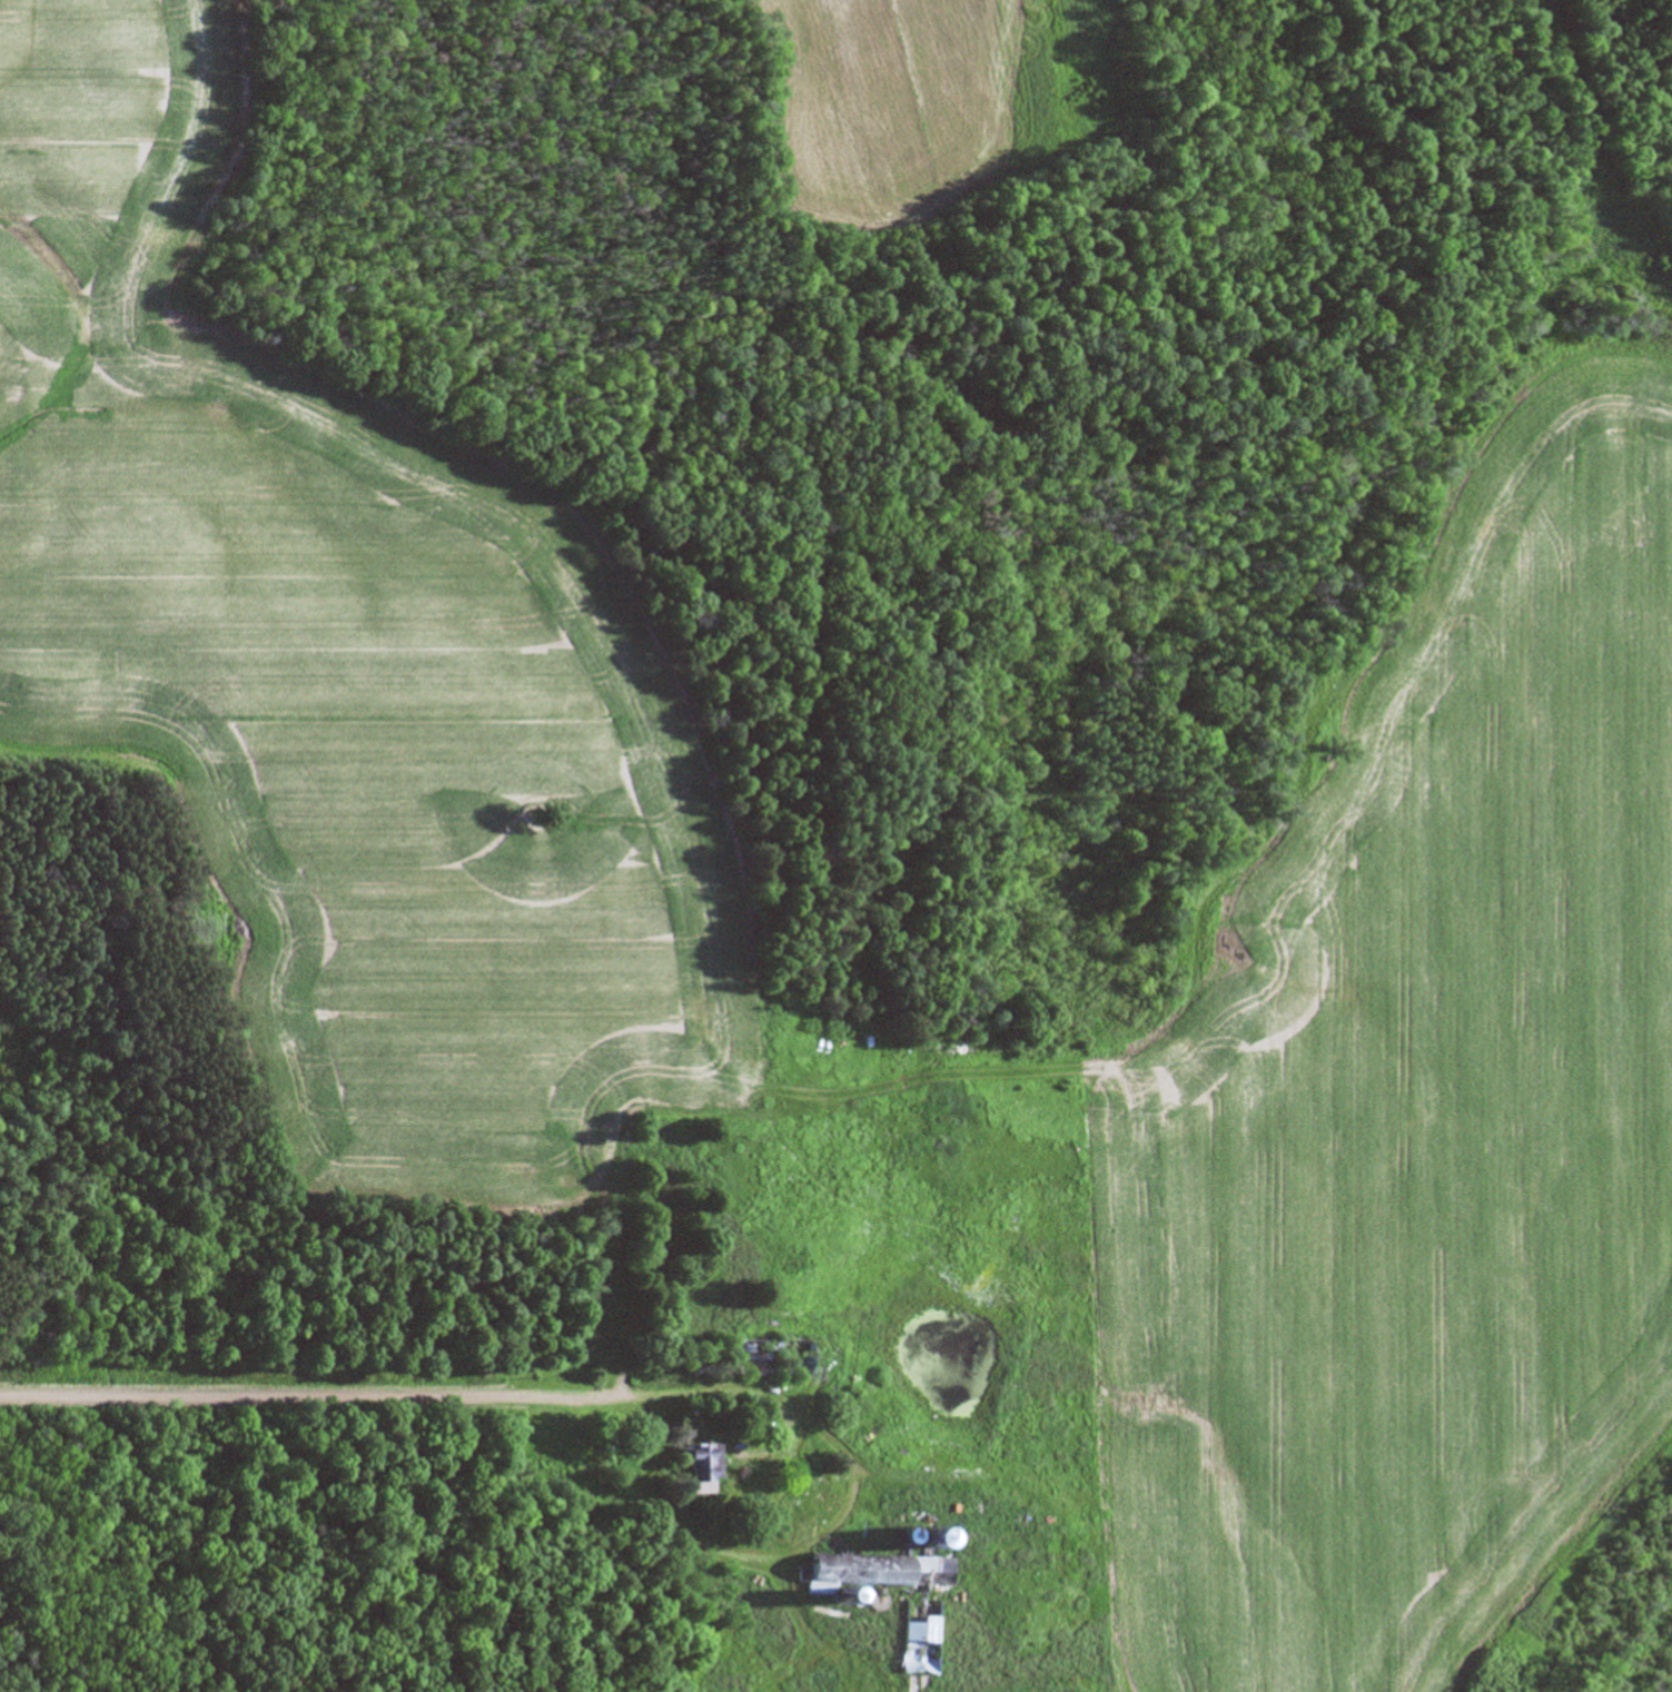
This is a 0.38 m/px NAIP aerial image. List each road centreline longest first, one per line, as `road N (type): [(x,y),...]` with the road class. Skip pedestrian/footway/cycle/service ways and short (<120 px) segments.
road 1 (residential): [(0,1455),(693,1477)]

